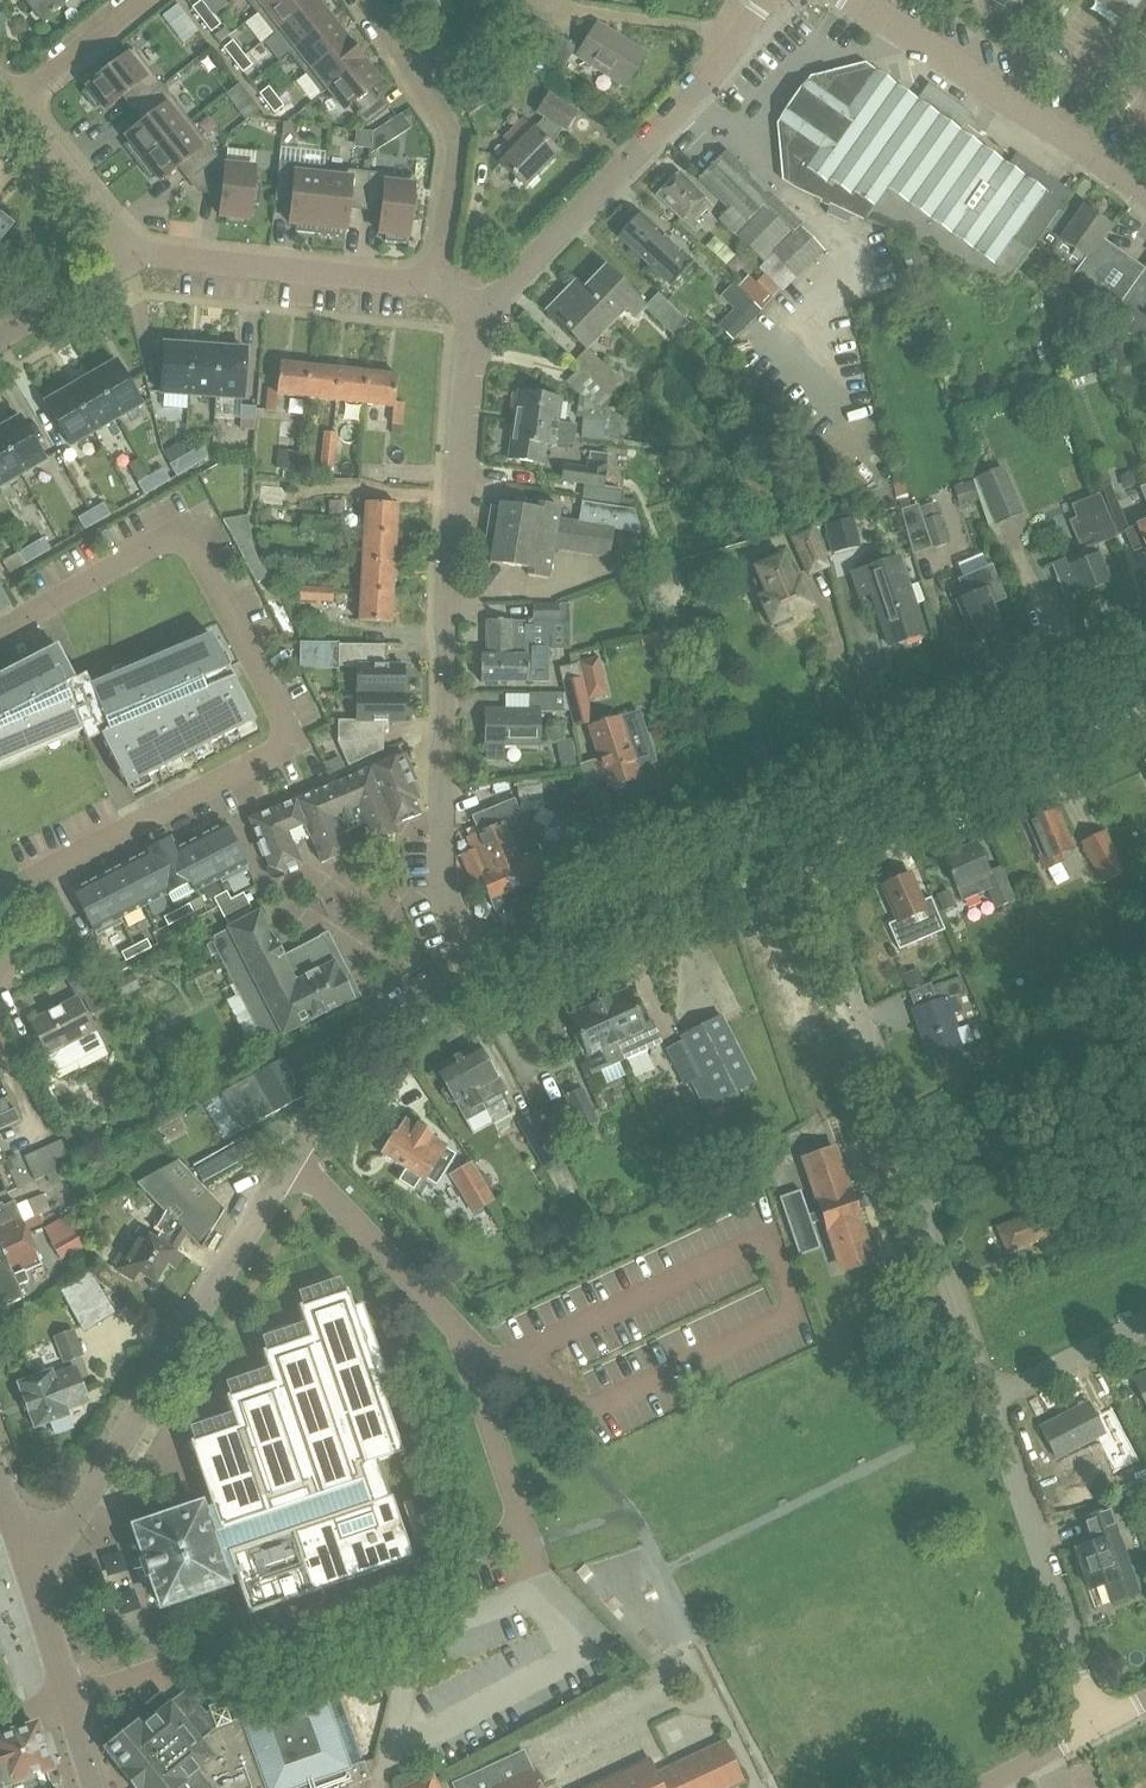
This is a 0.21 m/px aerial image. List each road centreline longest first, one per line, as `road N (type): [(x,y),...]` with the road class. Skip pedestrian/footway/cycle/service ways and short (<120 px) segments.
road 1 (residential): [(293,1157),(463,1331),(526,1540),(69,1699)]
road 2 (residential): [(0,630),(167,539),(182,539),(193,545),(287,722),(278,750),(0,894)]
road 3 (residential): [(479,971),(443,887),(440,813),(463,375),(481,312)]
road 4 (residential): [(986,1408),(795,832)]
road 5 (tertiary): [(20,1550),(51,1540),(75,1517),(293,1157)]
road 6 (residential): [(481,312),(683,102),(762,0)]
road 7 (tertiary): [(795,832),(1145,678)]
road 8 (unclassified): [(1145,188),(854,0)]
road 9 (tertiary): [(479,971),(795,832)]
road 10 (residential): [(1098,1721),(986,1408)]
road 11 (residential): [(436,286),(451,127),(357,0)]
road 12 (residential): [(436,286),(137,252)]
road 13 (tertiary): [(293,1157),(372,1033),(406,1006),(479,971)]
road 14 (residential): [(19,102),(137,252)]
road 15 (residential): [(986,1408),(1145,1329)]
road 16 (residential): [(144,0),(19,102)]
road 17 (residential): [(137,252),(0,335)]
road 18 (tertiary): [(69,1699),(20,1550)]
road 19 (residential): [(974,1787),(1098,1721)]

